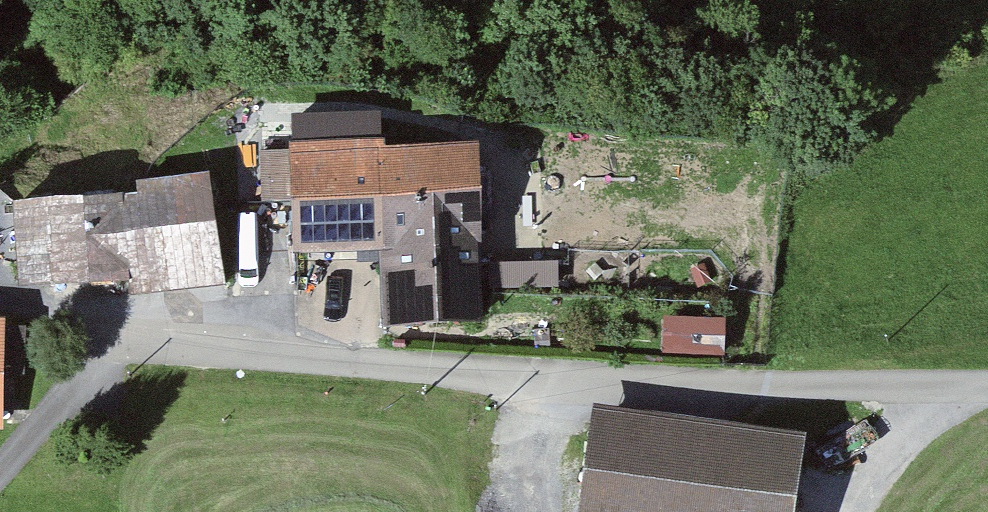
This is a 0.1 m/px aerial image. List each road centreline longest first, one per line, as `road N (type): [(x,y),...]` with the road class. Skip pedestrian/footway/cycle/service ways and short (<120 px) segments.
road 1 (unclassified): [(987,389),(547,380),(154,341),(8,311)]
road 2 (track): [(154,341),(61,392),(0,461)]
road 3 (track): [(936,389),(855,511)]
road 4 (track): [(548,511),(547,380)]

